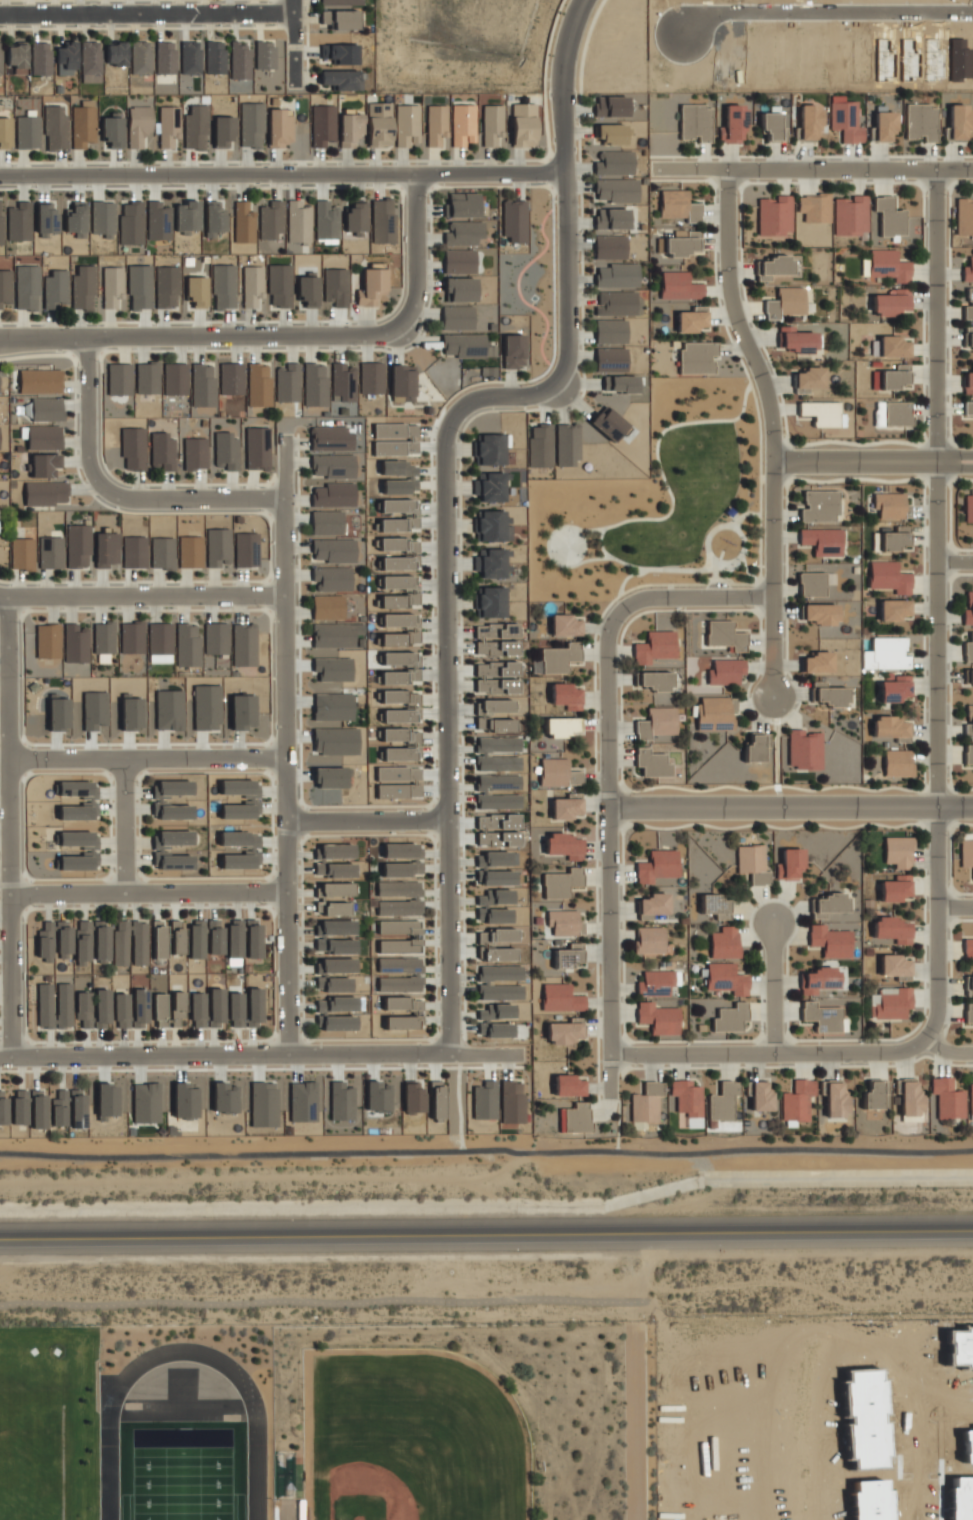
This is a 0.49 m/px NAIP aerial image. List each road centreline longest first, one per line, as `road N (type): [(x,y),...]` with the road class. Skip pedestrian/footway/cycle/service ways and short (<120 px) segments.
road 1 (residential): [(449,1054),(445,440),(450,421),(476,399),(534,396),(555,386),(563,371),(560,92),(563,53),(582,0)]
road 2 (secondary): [(972,1226),(0,1235)]
road 3 (residential): [(936,169),(936,1008),(923,1039)]
road 4 (residential): [(610,1097),(610,627),(640,600),(772,597)]
road 5 (residential): [(284,437),(287,1055)]
road 6 (residential): [(0,176),(564,173)]
road 7 (residential): [(772,697),(772,433),(765,388),(728,291),(727,169)]
road 8 (residential): [(0,1057),(515,1054)]
road 9 (residential): [(0,598),(8,610),(13,1057)]
road 10 (residential): [(0,341),(377,335),(401,323)]
road 11 (residential): [(972,1054),(923,1039),(893,1053),(610,1055)]
road 12 (residential): [(608,808),(972,807)]
road 13 (residential): [(652,169),(972,169)]
road 14 (residential): [(0,14),(293,14)]
road 15 (residential): [(7,599),(283,596)]
road 16 (residential): [(12,895),(286,891)]
road 17 (residential): [(11,760),(283,758)]
road 18 (residential): [(972,9),(706,10)]
road 19 (residential): [(772,461),(972,461)]
road 20 (residential): [(87,337),(87,457),(106,489),(130,499)]
road 21 (residential): [(284,821),(448,819)]
road 22 (residential): [(130,499),(284,499)]
road 23 (residential): [(401,323),(417,290),(416,174)]
road 24 (residential): [(122,760),(124,891)]
road 25 (residential): [(773,924),(773,1054)]

